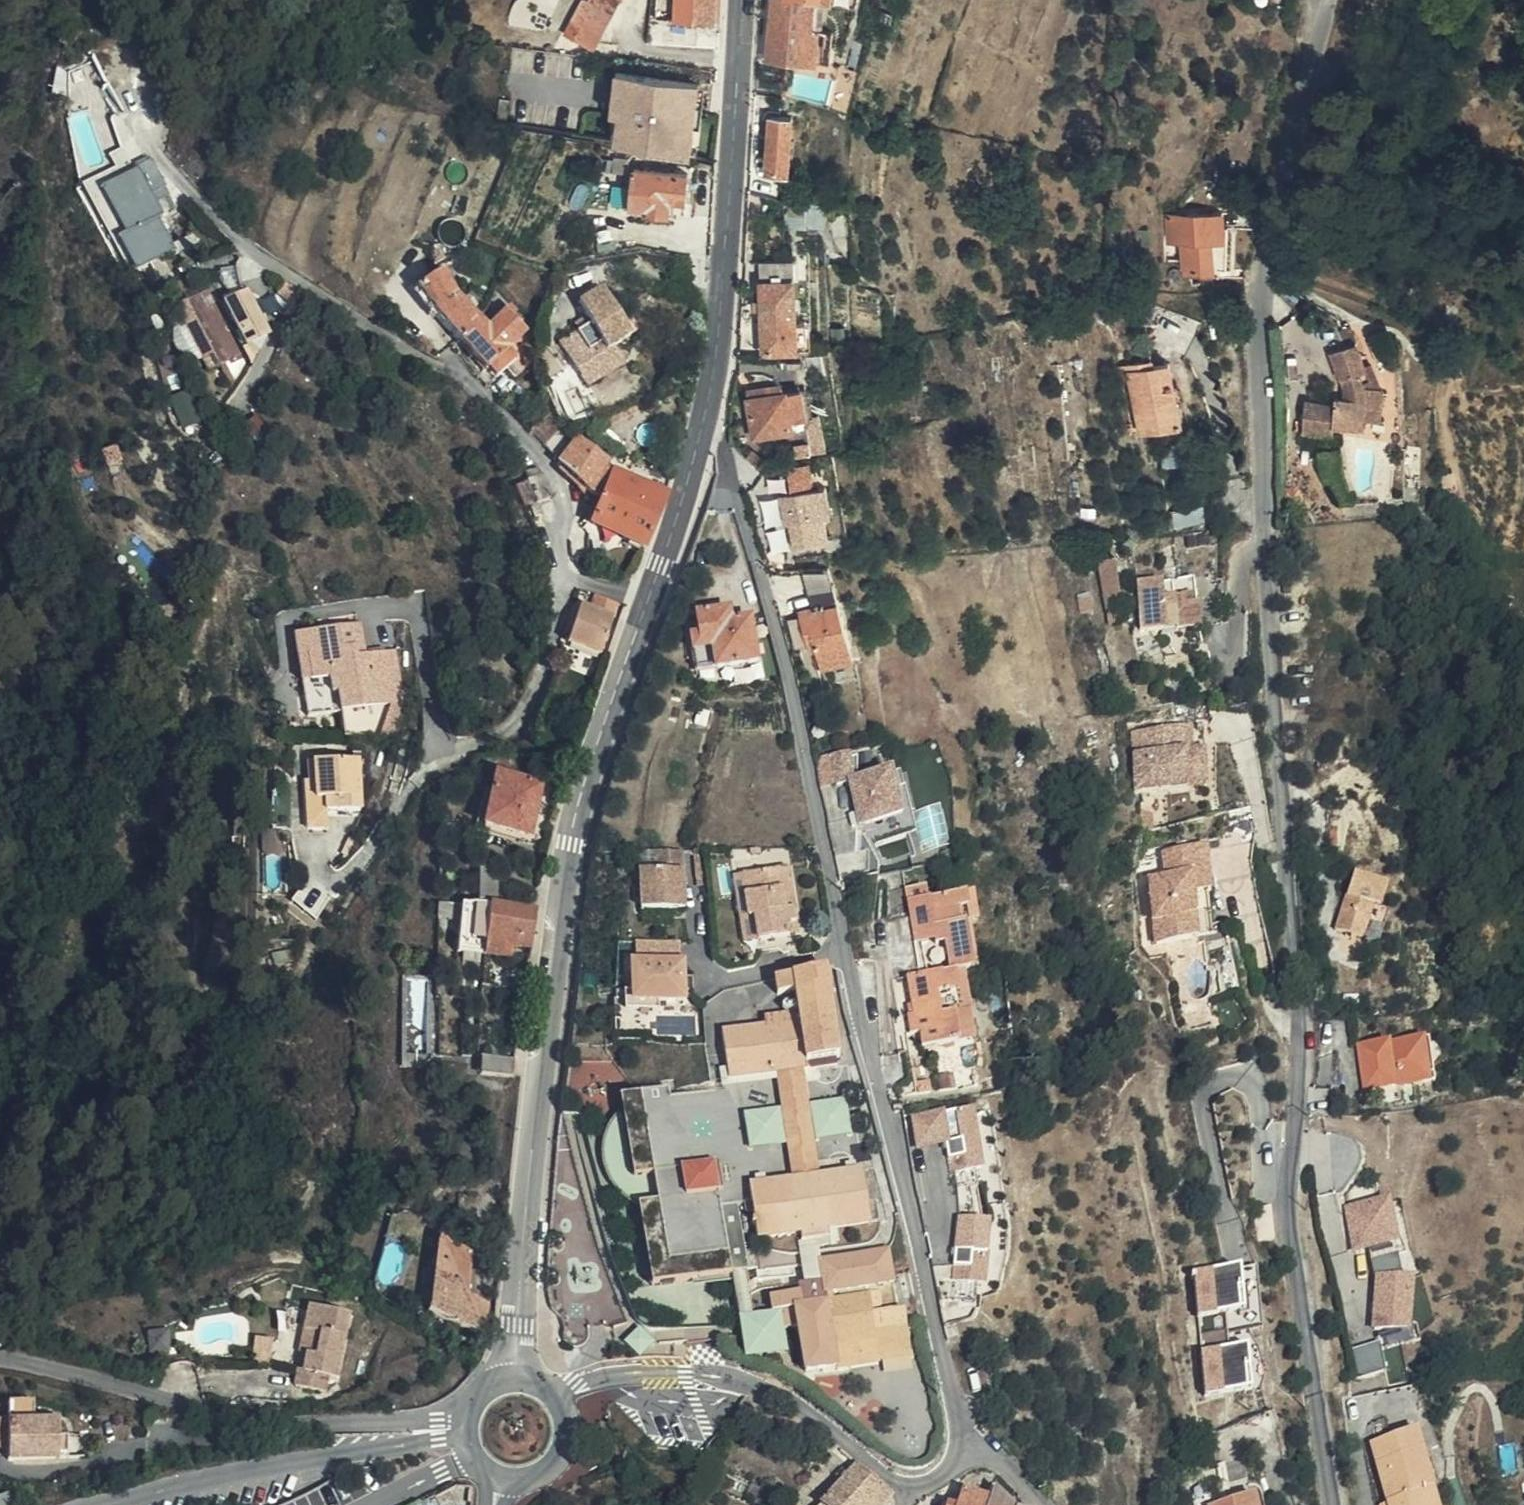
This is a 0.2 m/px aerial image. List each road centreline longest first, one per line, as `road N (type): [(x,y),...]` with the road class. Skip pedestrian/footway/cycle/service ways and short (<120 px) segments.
road 1 (residential): [(1342,1504),(1291,1214),(1301,992),(1260,393),(1263,280),(1326,0)]
road 2 (residential): [(704,424),(717,434),(789,673),(846,955),(942,1349),(968,1425),(984,1447)]
road 3 (secondary): [(518,1373),(544,1030),(569,842),(602,722),(650,600)]
road 4 (residential): [(650,600),(574,578),(564,566),(562,497),(551,469),(470,380),(251,250),(147,135)]
road 5 (residential): [(467,1414),(322,1423),(260,1418),(0,1354)]
road 6 (residential): [(559,1394),(634,1373),(736,1376),(778,1394),(903,1481),(923,1482),(984,1447)]
road 7 (secondary): [(704,424),(721,332),(741,0)]
road 8 (residential): [(467,1434),(97,1504)]
road 9 (secondary): [(650,600),(704,424)]
road 10 (secondary): [(500,1473),(541,1470),(561,1452),(569,1425),(559,1394)]

